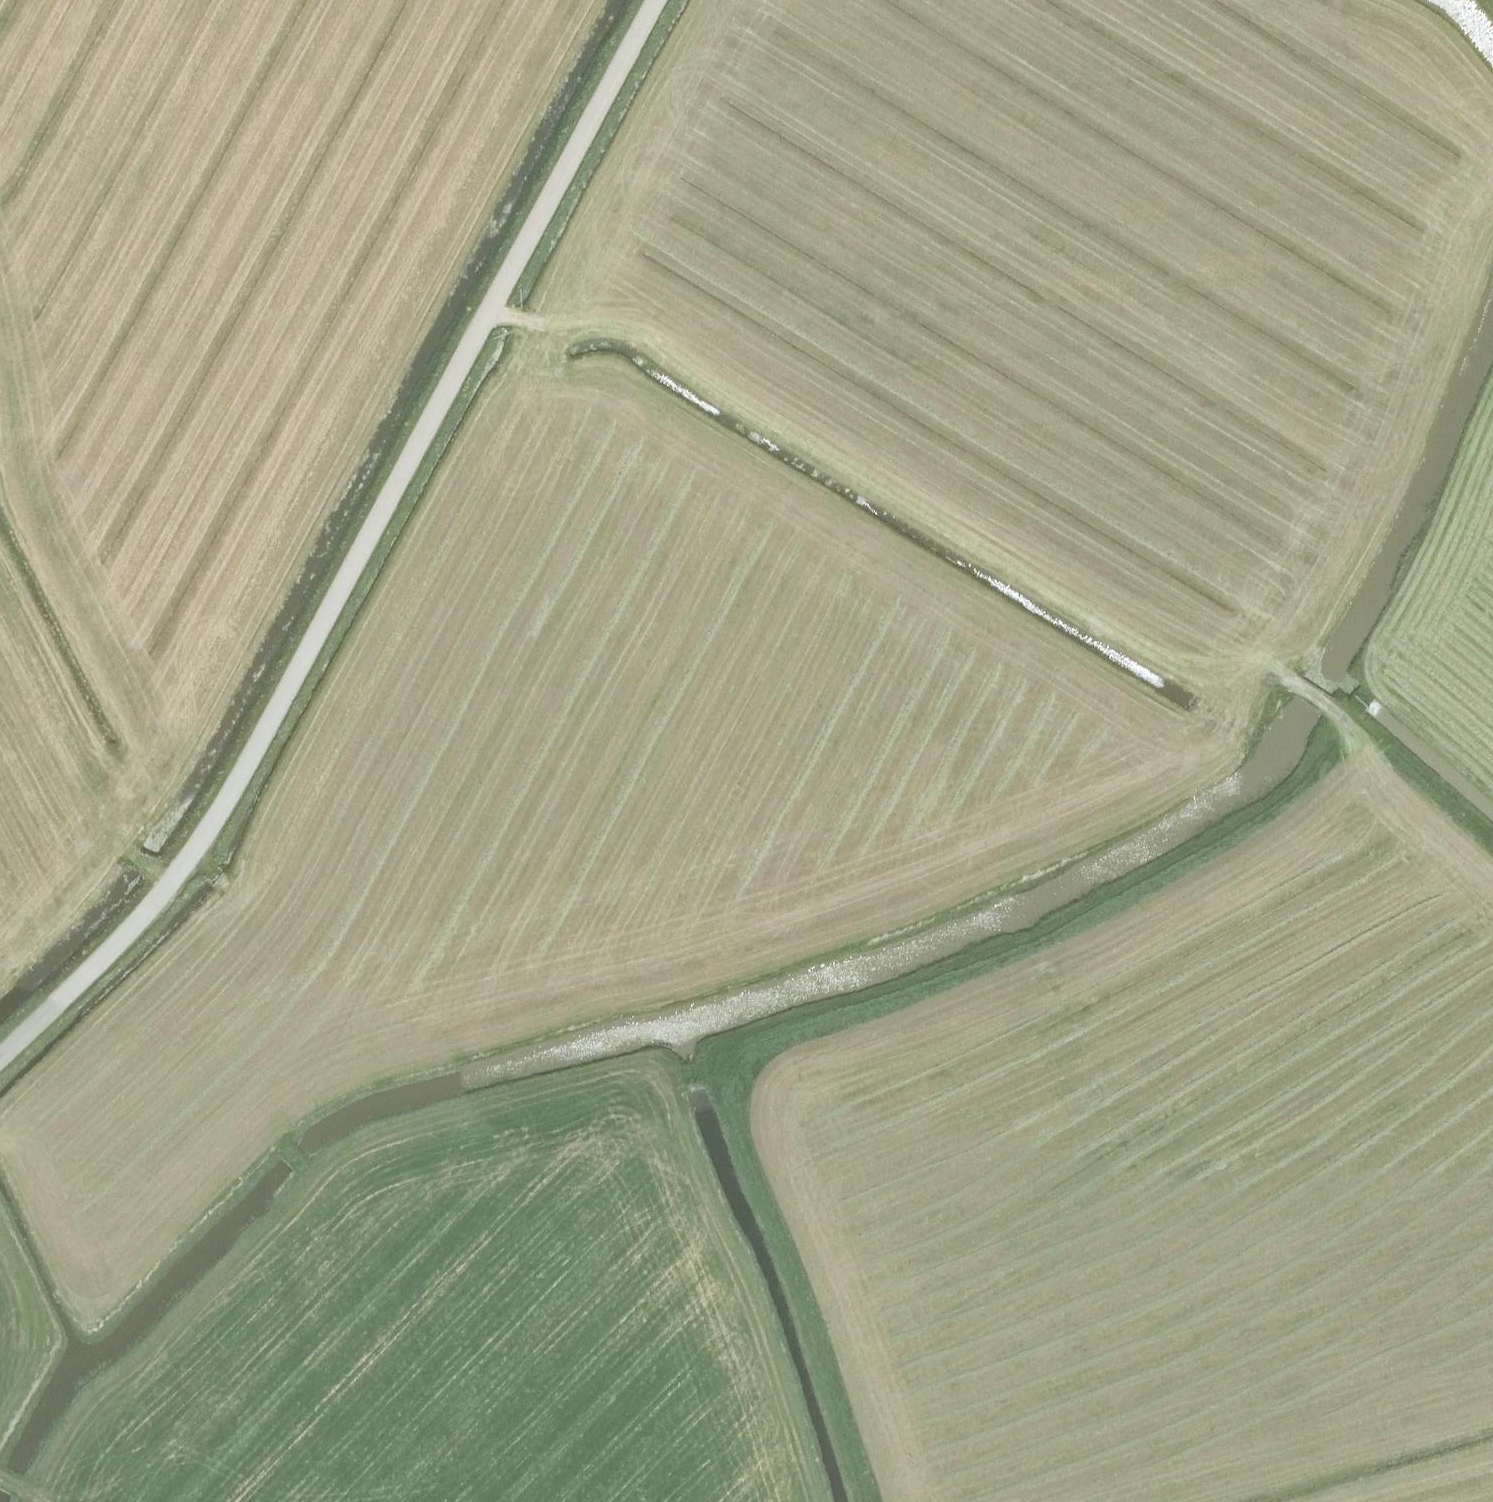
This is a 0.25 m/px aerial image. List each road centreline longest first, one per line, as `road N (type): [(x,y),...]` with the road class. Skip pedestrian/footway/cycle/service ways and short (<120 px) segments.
road 1 (tertiary): [(0,1059),(117,945),(217,818),(657,0)]

